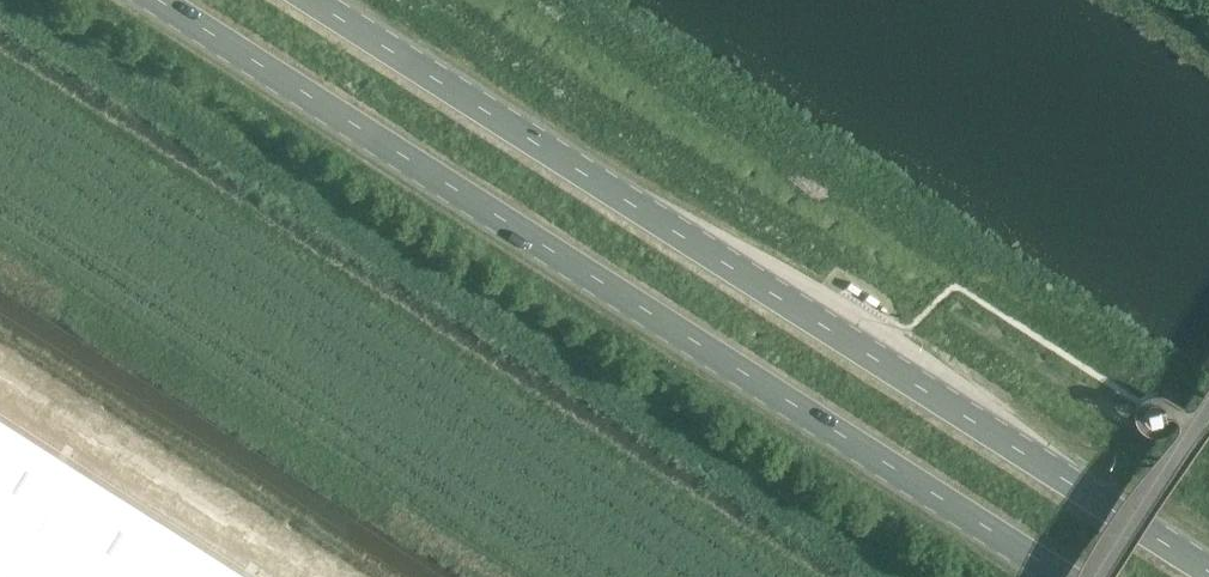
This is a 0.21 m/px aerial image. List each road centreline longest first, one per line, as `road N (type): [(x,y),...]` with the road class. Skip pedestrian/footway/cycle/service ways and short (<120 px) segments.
road 1 (primary): [(157,0),(1072,576)]
road 2 (primary): [(1208,567),(316,0)]

